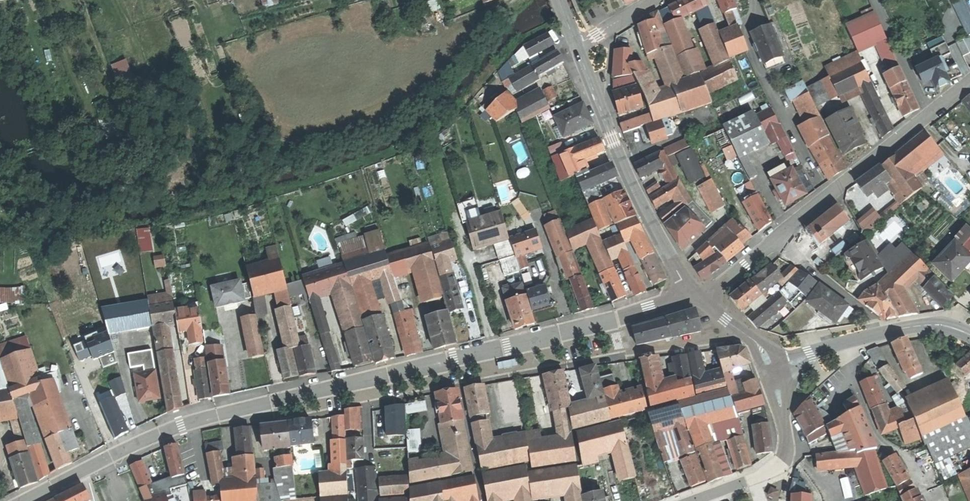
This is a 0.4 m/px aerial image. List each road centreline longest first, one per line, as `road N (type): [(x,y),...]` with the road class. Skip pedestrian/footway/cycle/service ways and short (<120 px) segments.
road 1 (residential): [(25,500),(179,425),(698,295)]
road 2 (residential): [(698,295),(664,250),(577,46)]
road 3 (residential): [(772,240),(927,116)]
road 4 (residential): [(695,500),(781,463),(786,444),(773,370)]
road 5 (residential): [(969,332),(920,323),(838,344)]
road 6 (residential): [(927,116),(877,0)]

